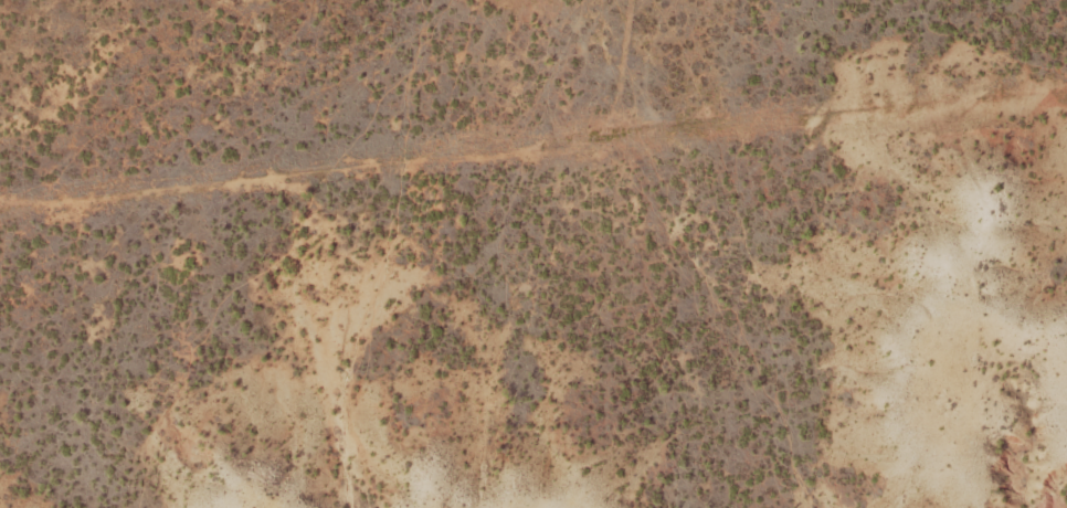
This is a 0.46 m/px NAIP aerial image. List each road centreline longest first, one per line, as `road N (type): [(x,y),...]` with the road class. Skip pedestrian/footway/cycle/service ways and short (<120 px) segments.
road 1 (track): [(865,507),(908,475),(958,396),(958,183),(911,0)]

